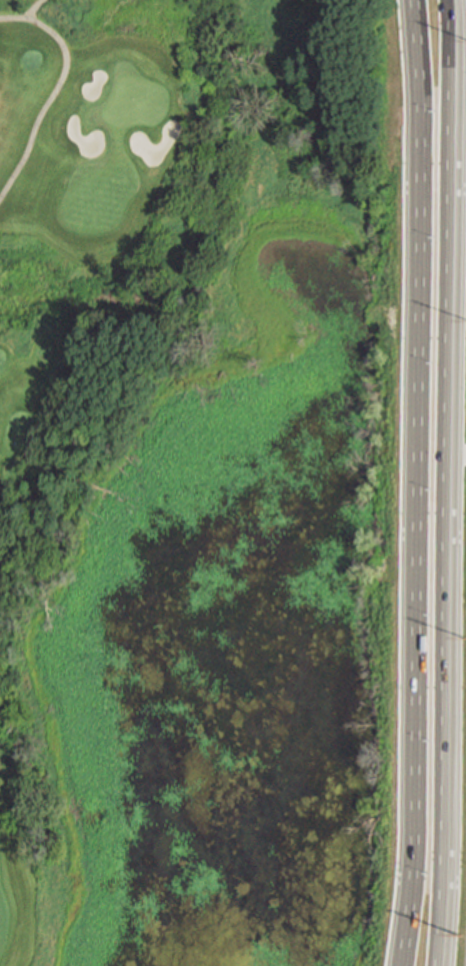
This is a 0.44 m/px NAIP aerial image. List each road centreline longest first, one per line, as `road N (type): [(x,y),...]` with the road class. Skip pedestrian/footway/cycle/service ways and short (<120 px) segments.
road 1 (secondary): [(412,0),(413,861),(402,965)]
road 2 (secondary): [(437,965),(449,0)]

